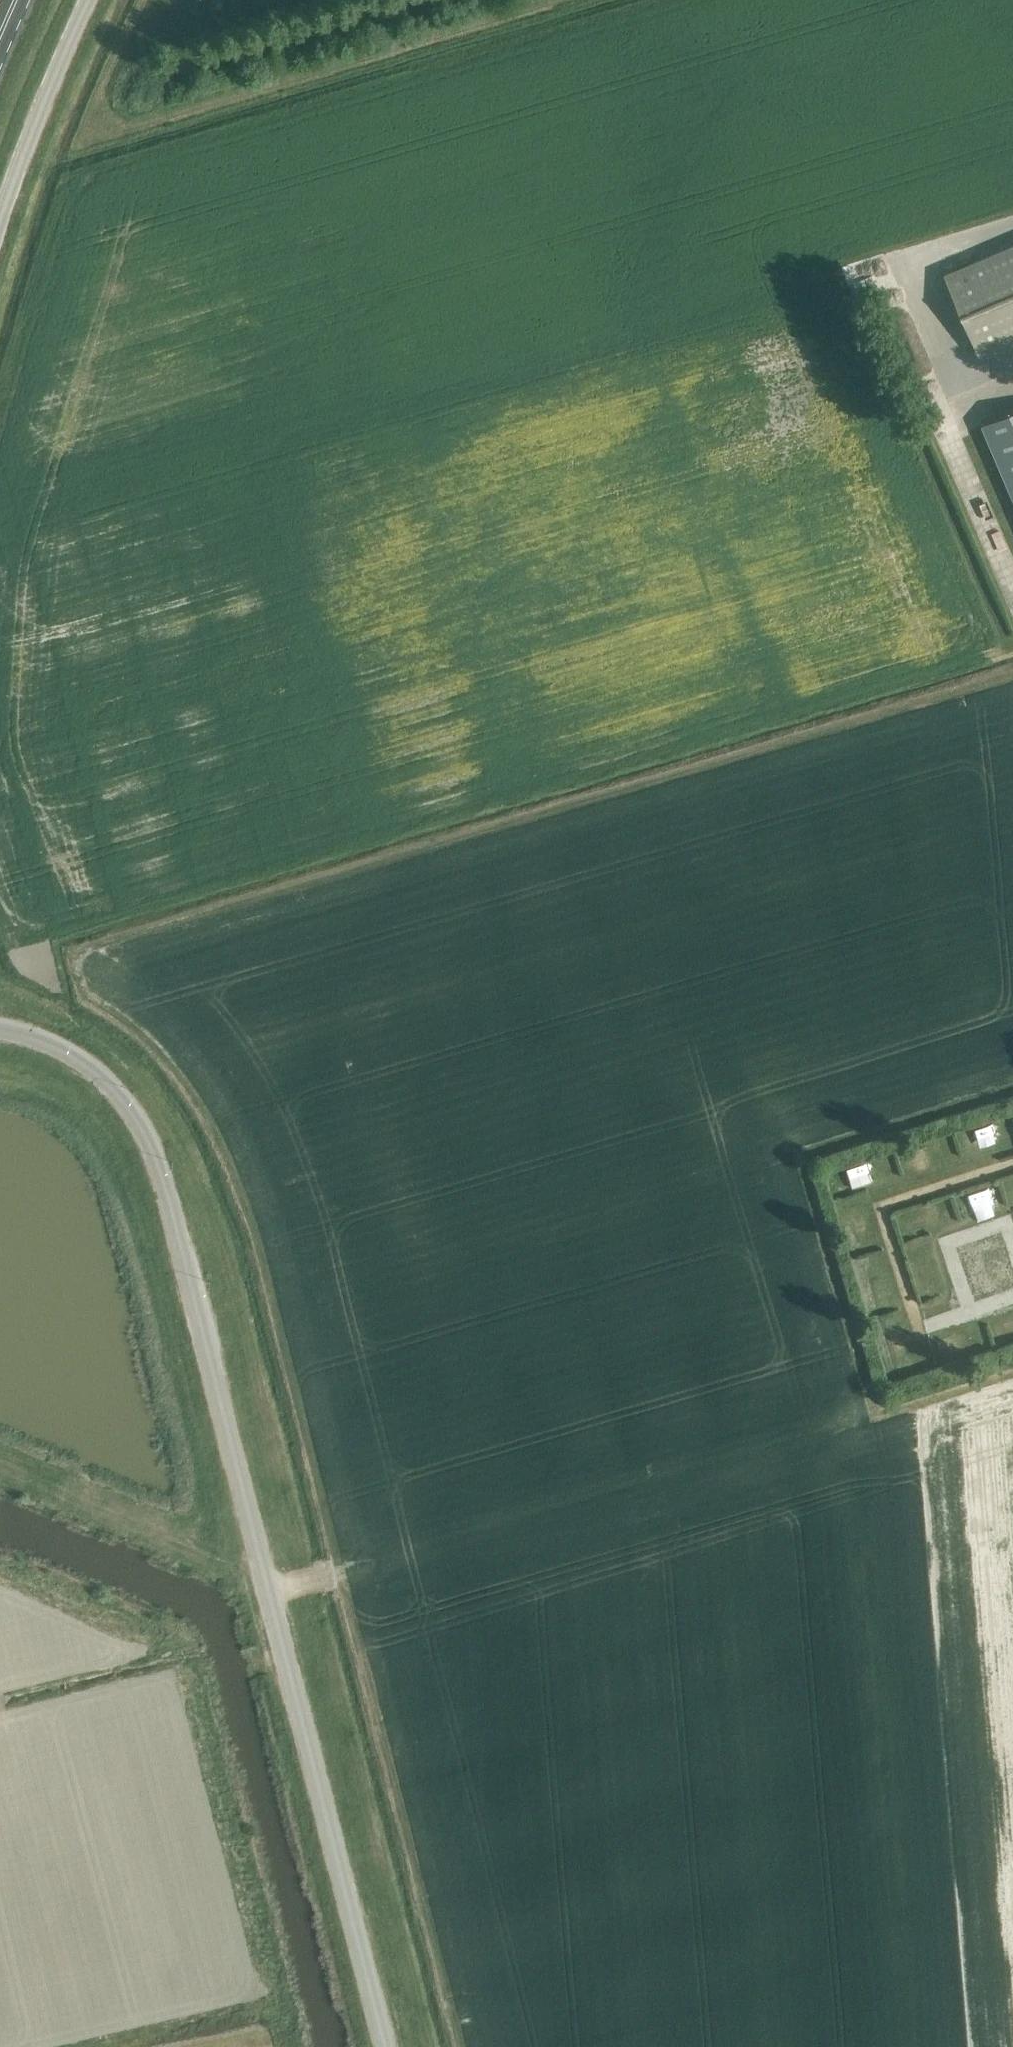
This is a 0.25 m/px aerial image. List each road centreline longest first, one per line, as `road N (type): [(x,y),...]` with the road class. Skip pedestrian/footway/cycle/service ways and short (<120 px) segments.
road 1 (unclassified): [(0,1031),(53,1044),(93,1067),(158,1154),(385,2046)]
road 2 (track): [(1012,1162),(881,1205),(917,1323)]
road 3 (unclassified): [(87,0),(0,226)]

